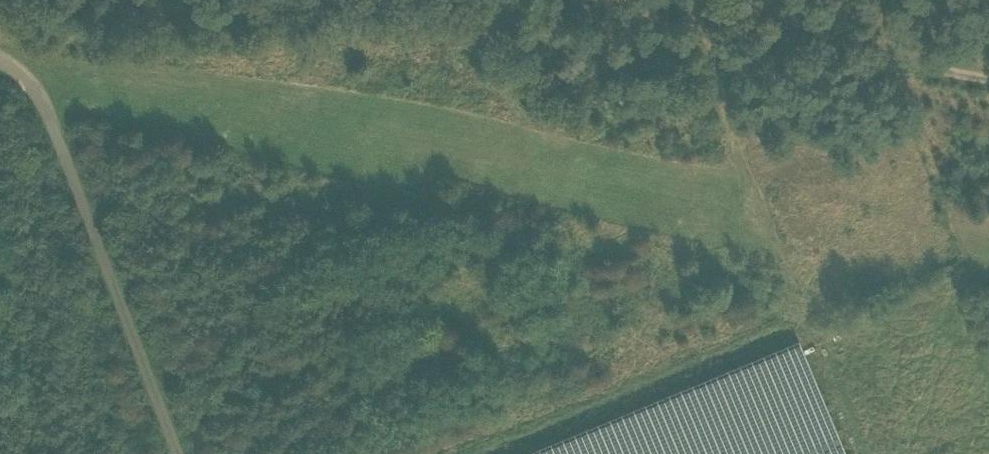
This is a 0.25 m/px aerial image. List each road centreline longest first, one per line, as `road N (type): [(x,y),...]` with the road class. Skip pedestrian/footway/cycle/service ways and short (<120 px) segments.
road 1 (unclassified): [(176,453),(47,117),(30,86),(0,59)]
road 2 (track): [(988,77),(893,58),(732,0)]

